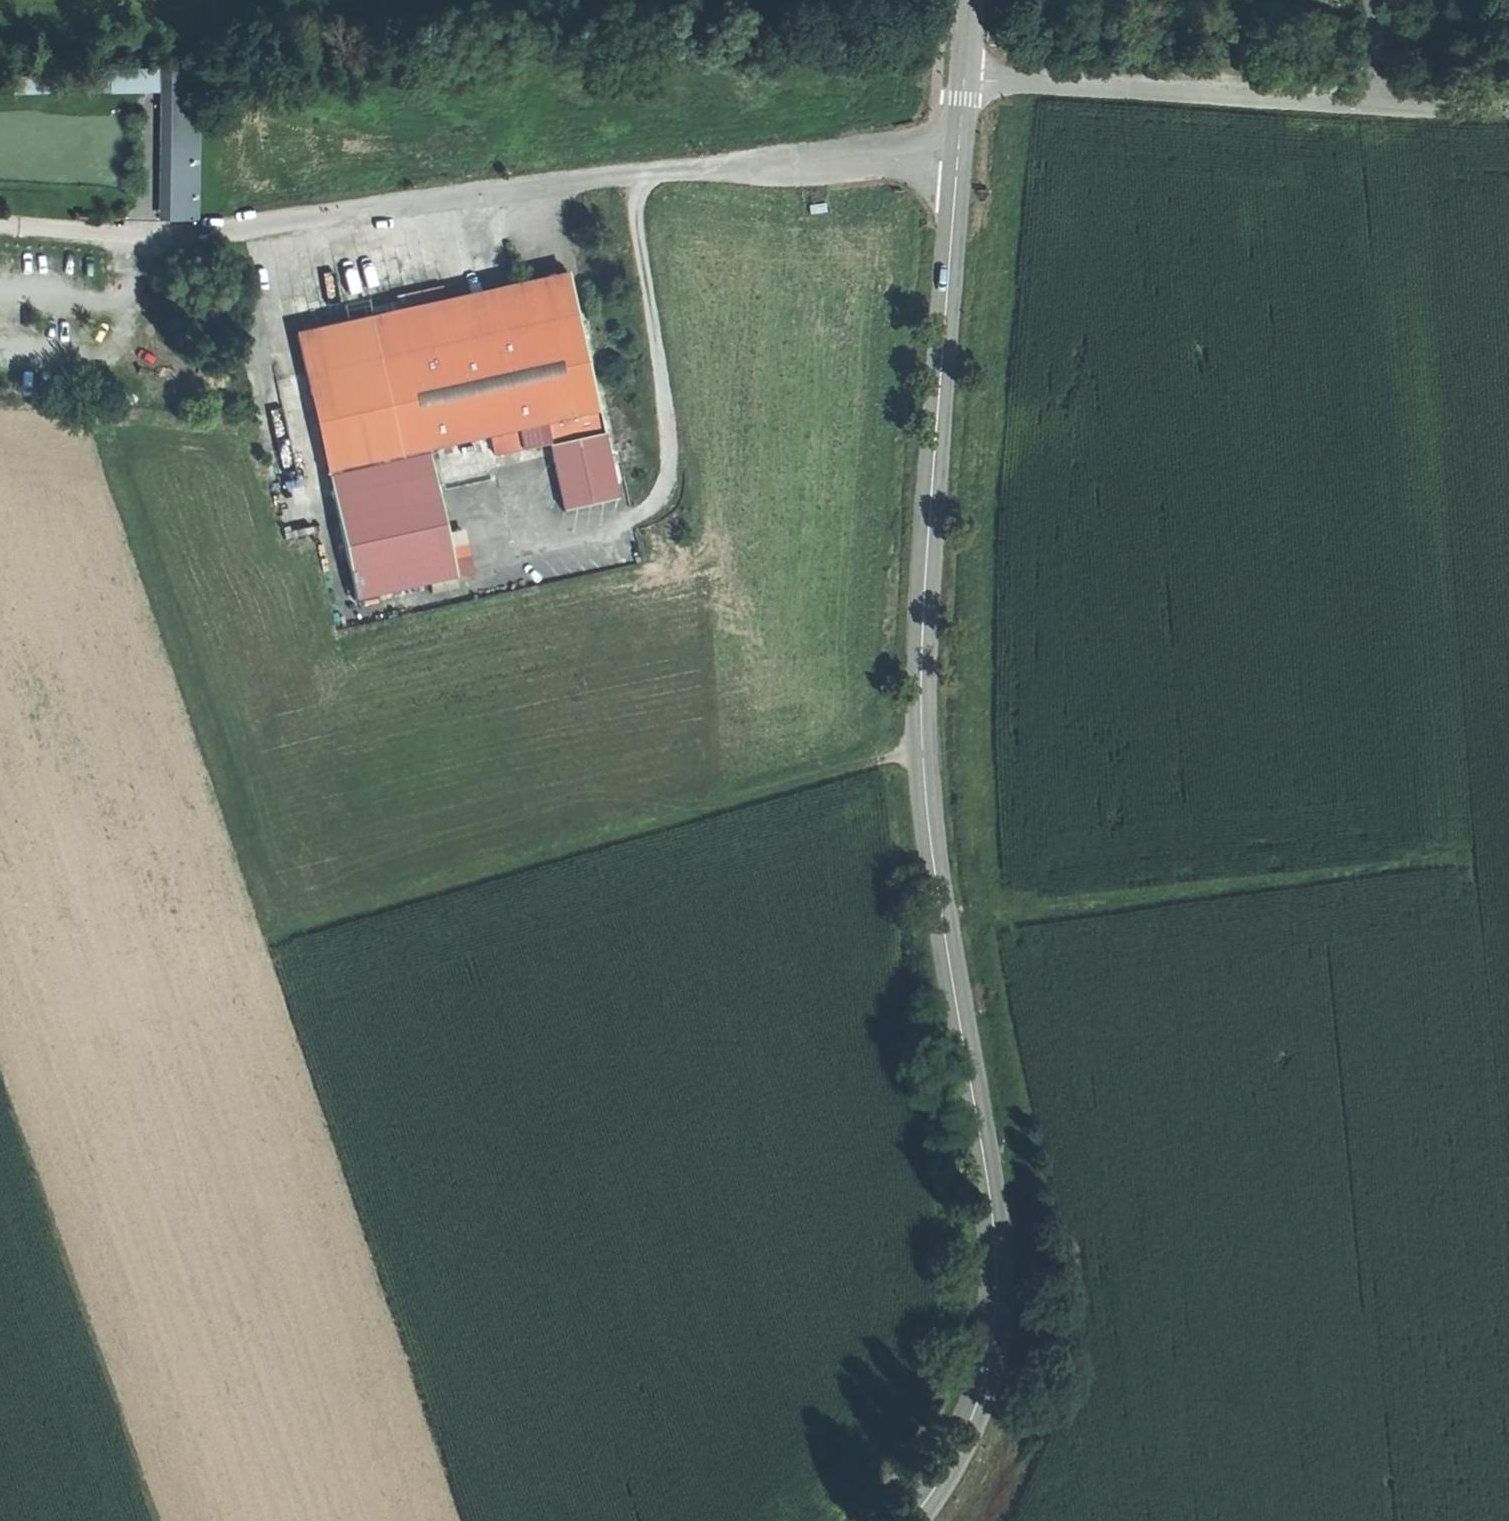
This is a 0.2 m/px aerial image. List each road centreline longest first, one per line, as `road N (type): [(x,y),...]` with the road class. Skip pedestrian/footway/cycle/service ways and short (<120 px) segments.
road 1 (secondary): [(964,77),(922,619),(923,751),(935,872),(987,1172),(996,1314),(978,1402),(913,1520)]
road 2 (track): [(268,939),(864,761),(923,751)]
road 3 (unclassified): [(964,77),(1508,105)]

